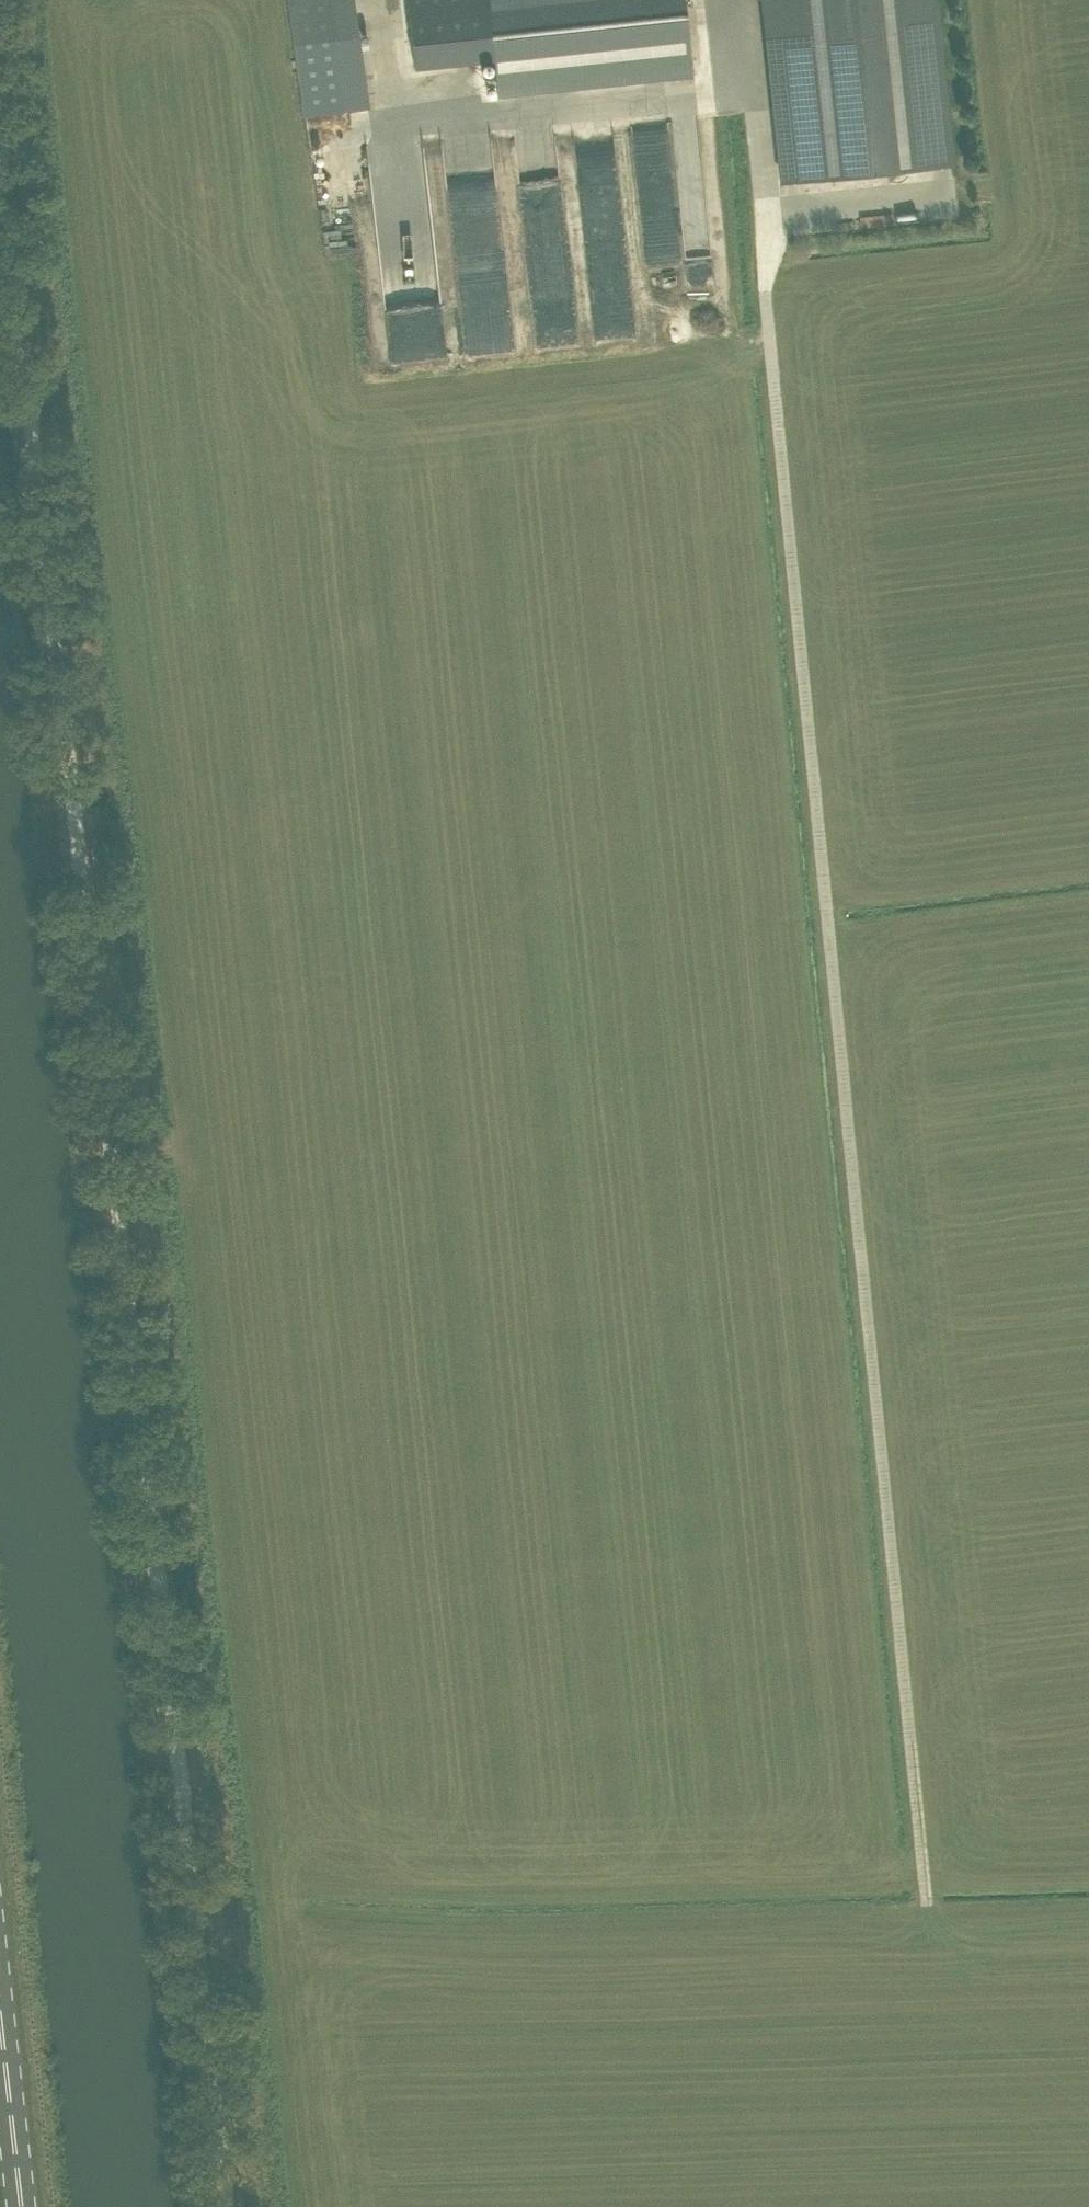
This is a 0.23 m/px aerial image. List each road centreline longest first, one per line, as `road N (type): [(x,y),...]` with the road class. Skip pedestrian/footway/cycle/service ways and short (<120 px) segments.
road 1 (track): [(228,2206),(0,208)]
road 2 (primary): [(23,2206),(0,1998)]

